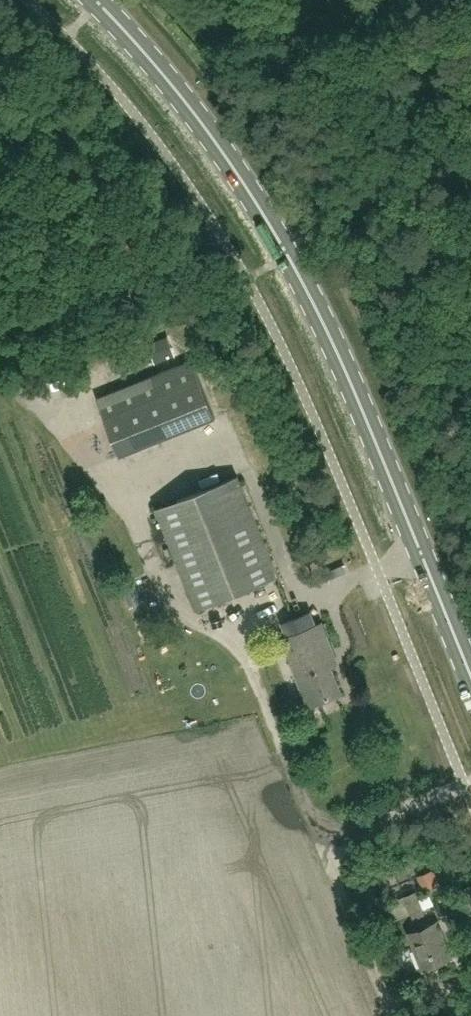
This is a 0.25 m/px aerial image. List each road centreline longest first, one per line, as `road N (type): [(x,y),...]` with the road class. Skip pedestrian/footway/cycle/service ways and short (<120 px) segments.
road 1 (primary): [(470,683),(359,406),(287,255),(185,103),(94,0)]
road 2 (track): [(470,195),(366,203),(287,255)]

